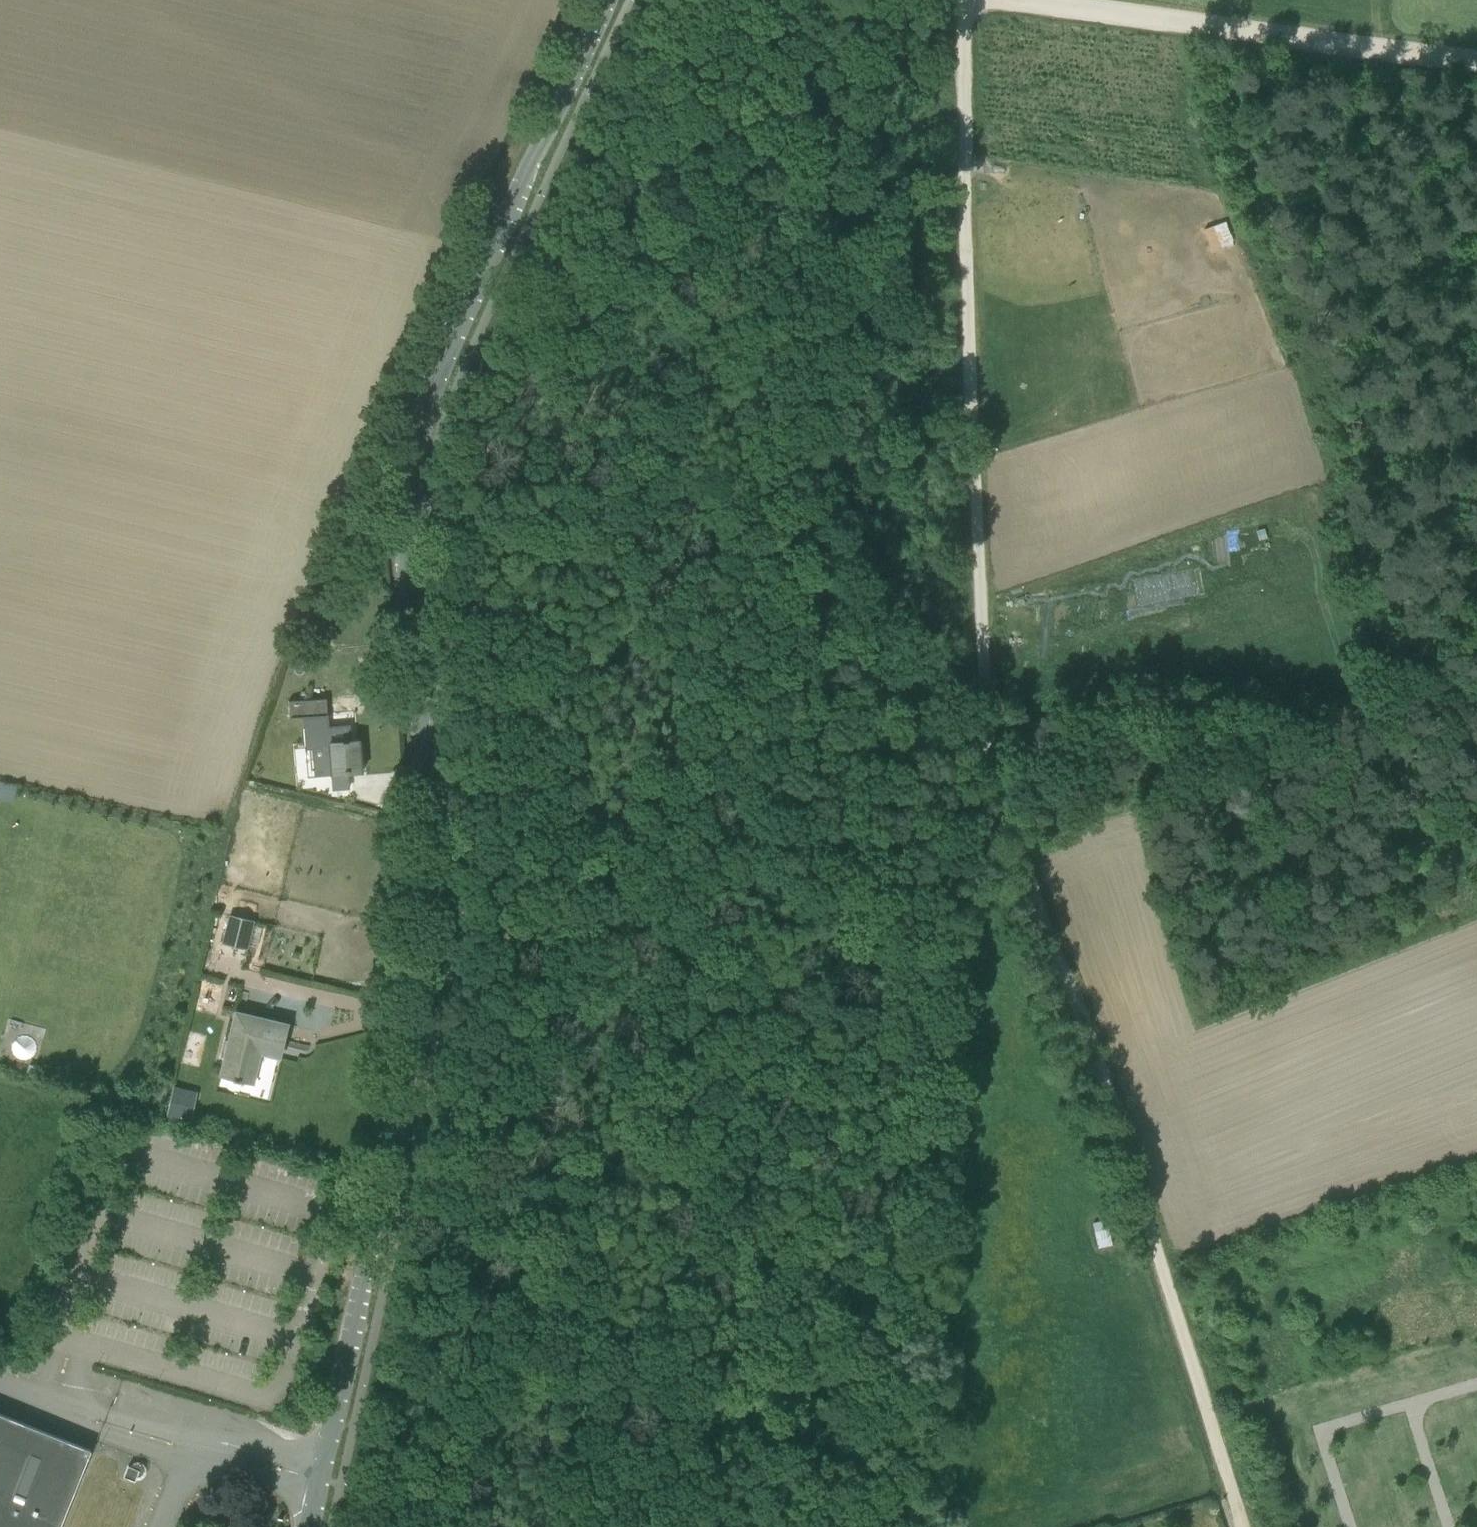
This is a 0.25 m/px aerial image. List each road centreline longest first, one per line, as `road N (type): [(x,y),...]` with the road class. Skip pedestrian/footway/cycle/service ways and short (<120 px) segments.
road 1 (unclassified): [(313,1526),(415,1054),(432,836),(406,539),(409,479),(443,363),(608,0)]
road 2 (track): [(1242,1526),(990,750),(977,629),(960,0)]
road 3 (track): [(1476,61),(1013,0)]

